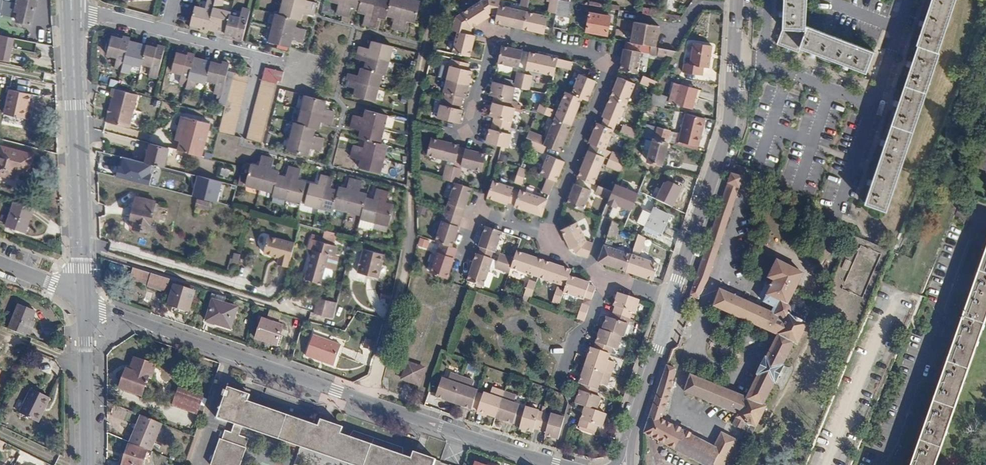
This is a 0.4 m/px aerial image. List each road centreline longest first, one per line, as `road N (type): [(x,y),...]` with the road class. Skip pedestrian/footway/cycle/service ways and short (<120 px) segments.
road 1 (tertiary): [(560,464),(85,304)]
road 2 (track): [(371,404),(409,245),(410,94),(434,0)]
road 3 (residential): [(554,219),(615,70),(610,54),(491,37),(464,135)]
road 4 (tertiary): [(675,299),(728,128),(736,0)]
road 5 (tertiary): [(73,11),(84,291)]
road 6 (tertiary): [(85,304),(88,464)]
road 7 (tertiary): [(628,447),(675,299)]
road 8 (residential): [(554,219),(477,200),(463,249)]
road 9 (residential): [(616,275),(579,336),(564,382)]

